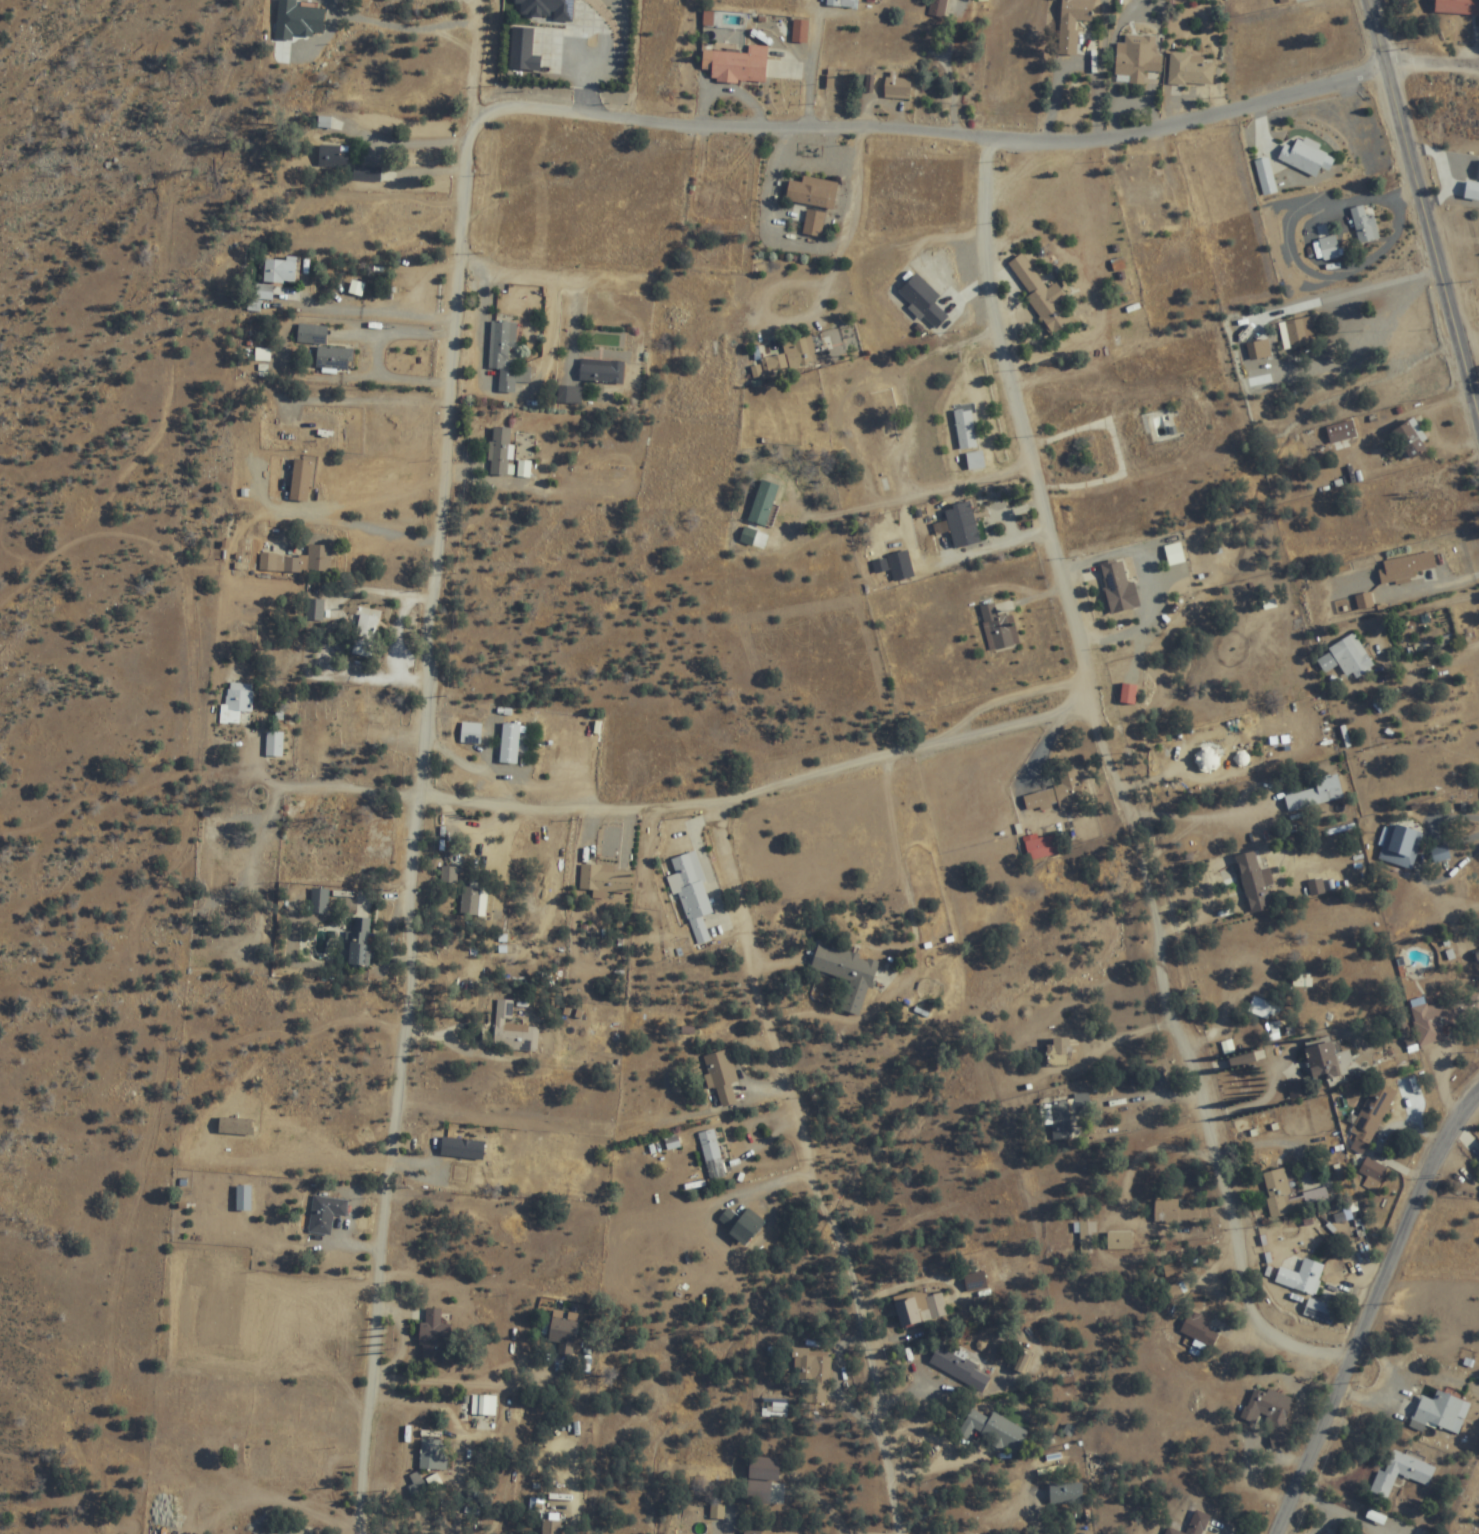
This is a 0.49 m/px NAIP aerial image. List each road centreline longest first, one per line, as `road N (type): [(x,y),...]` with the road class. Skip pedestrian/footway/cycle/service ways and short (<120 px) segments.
road 1 (residential): [(367,1533),(365,1443),(404,1092),(427,785),(428,628),(470,148),(478,126),(502,111),(637,120)]
road 2 (residential): [(1347,1348),(1283,1343),(1263,1330),(1247,1301),(1201,1068),(1168,1021),(1161,973),(1168,914),(1094,702),(999,323),(988,236),(990,138)]
road 3 (residential): [(637,120),(699,129),(1095,139),(1185,126),(1387,67),(1478,66)]
road 4 (residential): [(901,1533),(890,1502),(890,1449),(856,1361),(856,1308),(841,1237),(820,1200),(721,842),(721,811)]
road 5 (residential): [(424,809),(483,803),(620,814),(721,811),(787,785),(1094,702)]
road 6 (residential): [(1478,1101),(1421,1189),(1347,1348),(1276,1533)]
road 7 (residential): [(1372,0),(1478,410)]
road 8 (residential): [(427,785),(203,802)]

